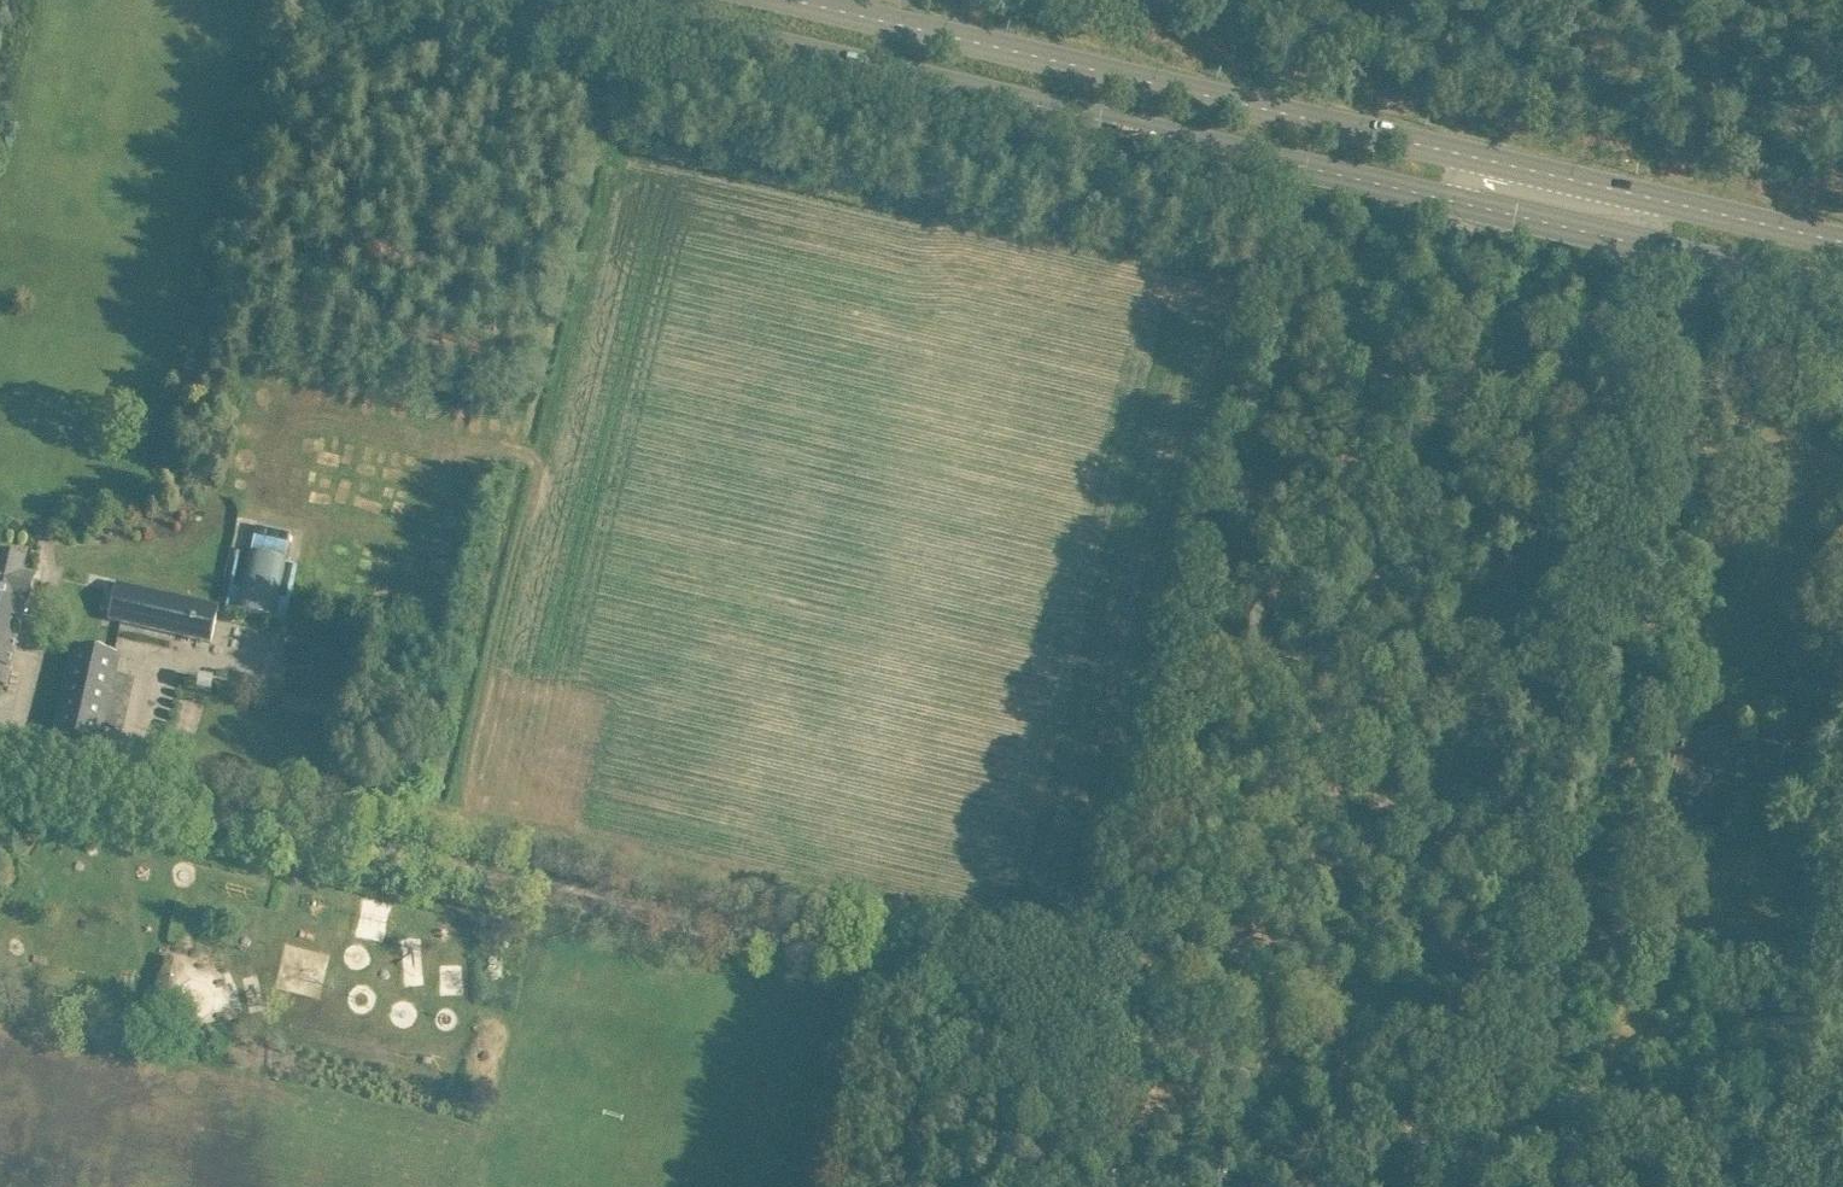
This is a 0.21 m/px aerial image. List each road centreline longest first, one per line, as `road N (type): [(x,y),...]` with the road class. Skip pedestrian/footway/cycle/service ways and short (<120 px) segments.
road 1 (secondary): [(571,0),(1479,210)]
road 2 (secondary): [(1491,160),(800,0)]
road 3 (secondary): [(1479,210),(1842,294)]
road 4 (secondary): [(1842,240),(1491,160)]

